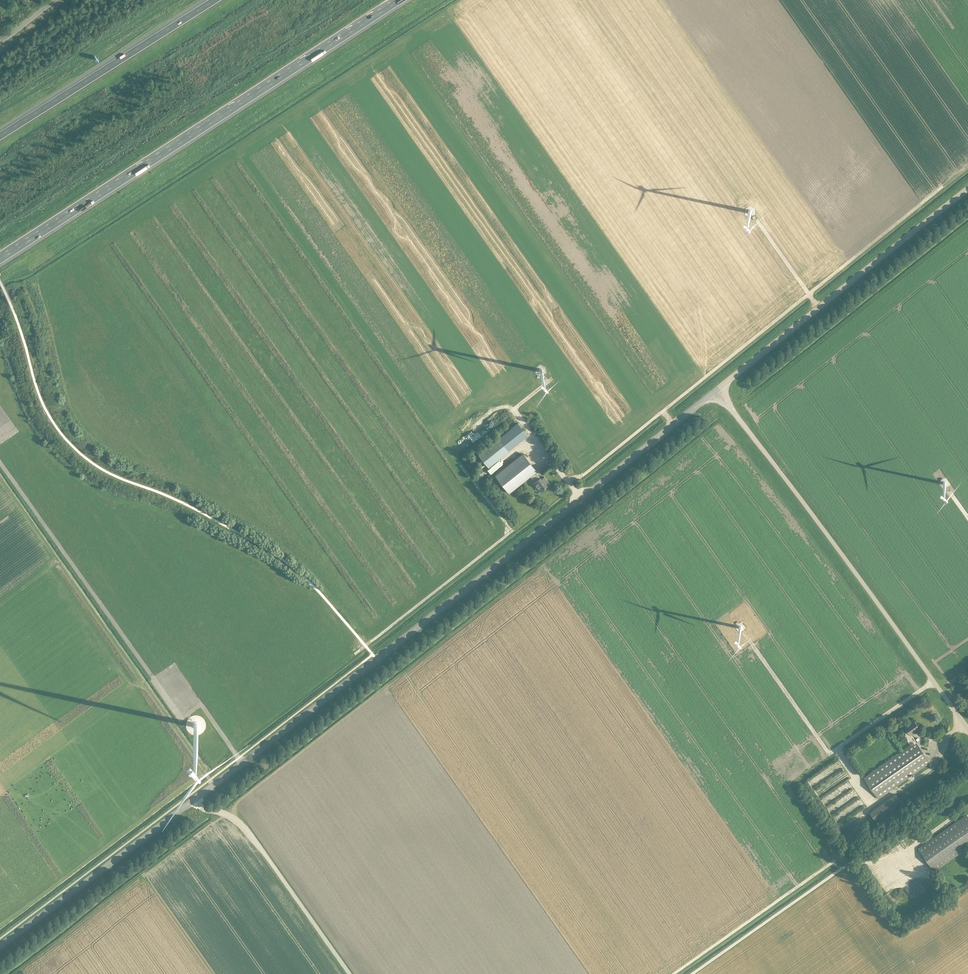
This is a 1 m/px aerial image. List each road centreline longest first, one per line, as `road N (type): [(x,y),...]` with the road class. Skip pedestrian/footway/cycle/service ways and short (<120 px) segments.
road 1 (unclassified): [(0,945),(717,390)]
road 2 (motorway): [(0,258),(399,0)]
road 3 (unclassified): [(967,731),(717,390)]
road 4 (unclassified): [(717,390),(967,189)]
road 5 (motorway): [(212,0),(0,136)]
road 6 (track): [(842,856),(674,973)]
road 7 (track): [(848,864),(692,973)]

